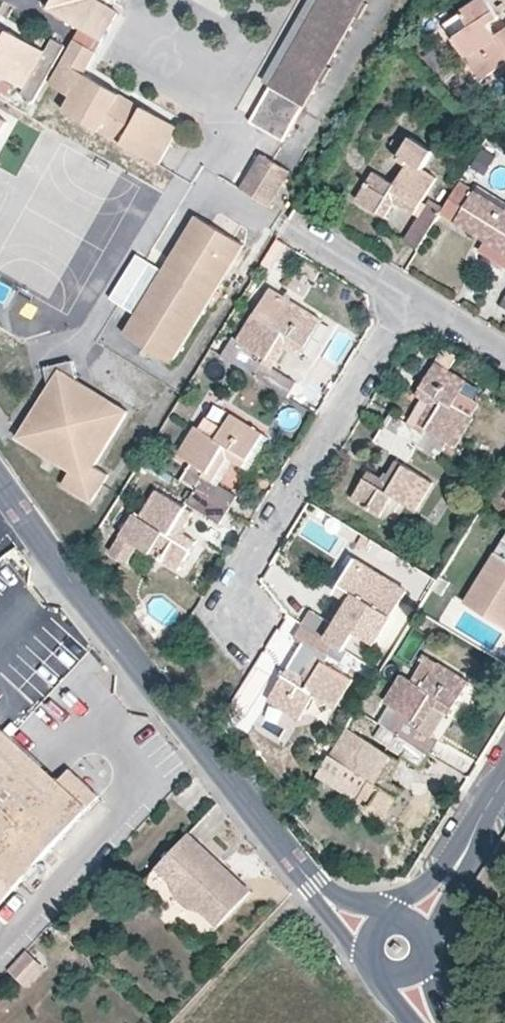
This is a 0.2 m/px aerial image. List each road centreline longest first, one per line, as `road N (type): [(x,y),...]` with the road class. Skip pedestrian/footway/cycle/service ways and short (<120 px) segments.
road 1 (tertiary): [(322,895),(0,486)]
road 2 (residential): [(413,299),(238,581),(238,616)]
road 3 (residential): [(299,229),(413,299)]

